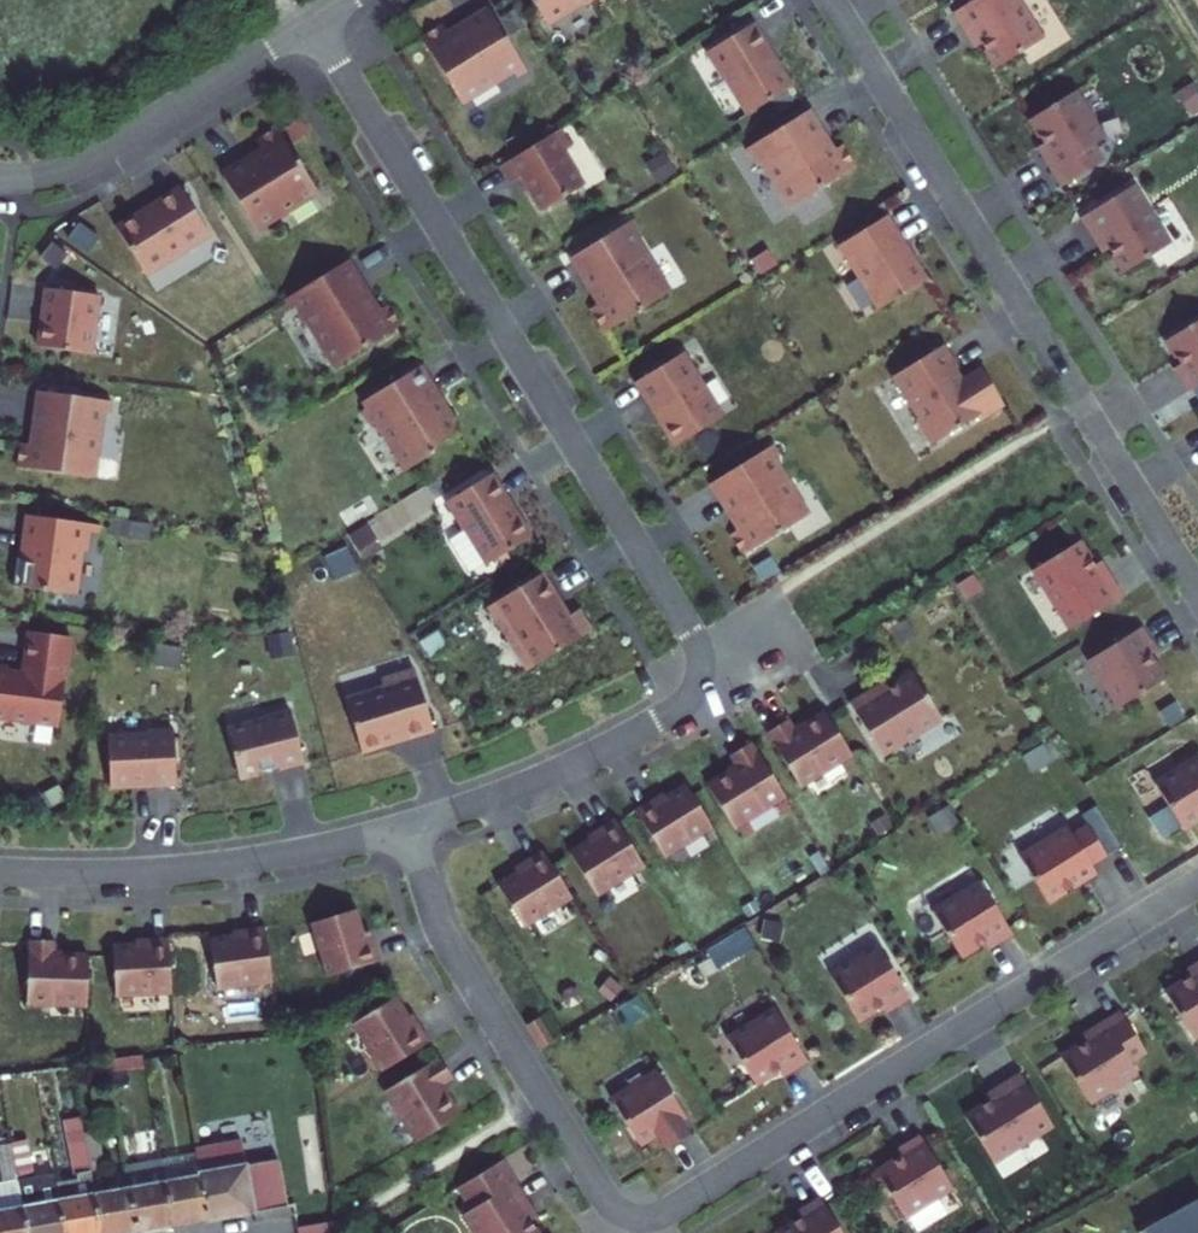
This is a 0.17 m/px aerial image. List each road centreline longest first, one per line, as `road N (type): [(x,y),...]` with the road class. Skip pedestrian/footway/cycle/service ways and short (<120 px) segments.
road 1 (residential): [(412,827),(449,946),(605,1201),(650,1220),(1197,883)]
road 2 (residential): [(311,23),(700,661),(696,689),(659,723),(570,768),(412,827)]
road 3 (residential): [(829,0),(1197,594)]
road 4 (residential): [(412,827),(205,867),(0,871)]
road 5 (residential): [(0,181),(73,171),(311,23)]

